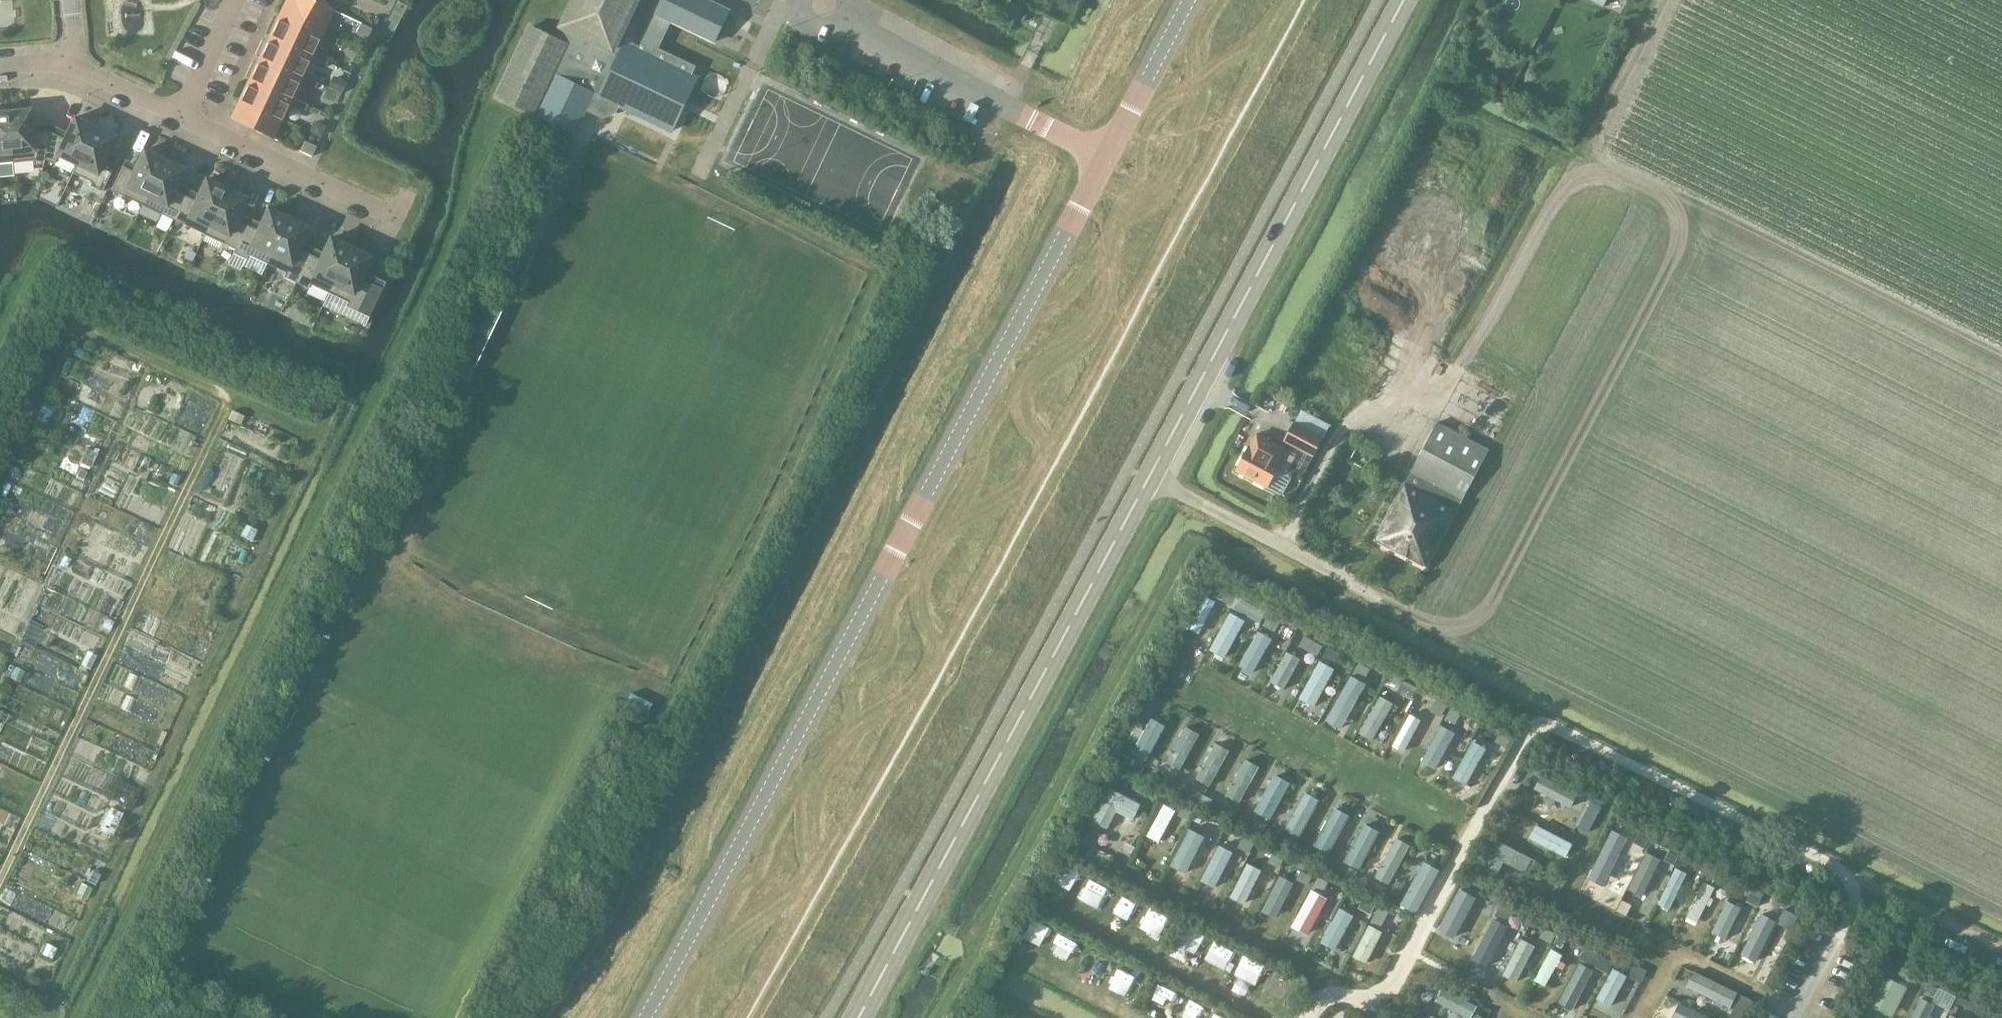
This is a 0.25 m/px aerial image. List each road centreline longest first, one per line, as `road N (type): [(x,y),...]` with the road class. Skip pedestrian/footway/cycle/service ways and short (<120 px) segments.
road 1 (secondary): [(858,1017),(1404,0)]
road 2 (tertiary): [(643,1017),(1188,0)]
road 3 (residential): [(184,118),(387,215)]
road 4 (residential): [(184,118),(231,0)]
road 5 (residential): [(71,64),(184,118)]

